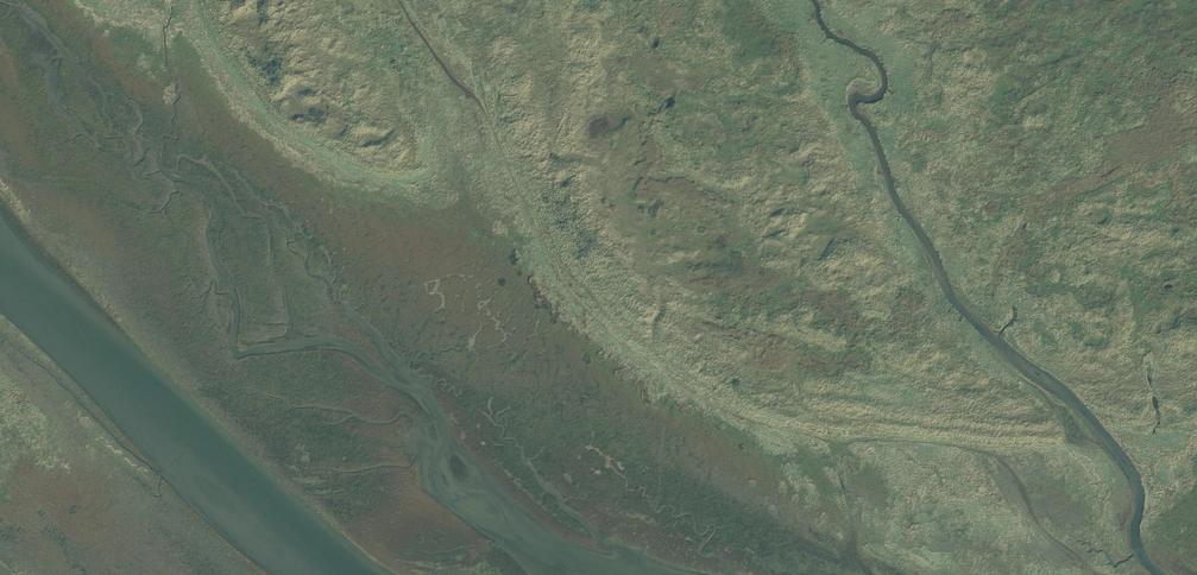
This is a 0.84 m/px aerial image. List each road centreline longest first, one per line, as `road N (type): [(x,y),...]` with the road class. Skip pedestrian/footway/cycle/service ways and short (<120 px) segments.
road 1 (track): [(396,0),(471,95),(573,297),(625,350),(733,419),(822,440),(861,460),(878,556),(915,574)]

